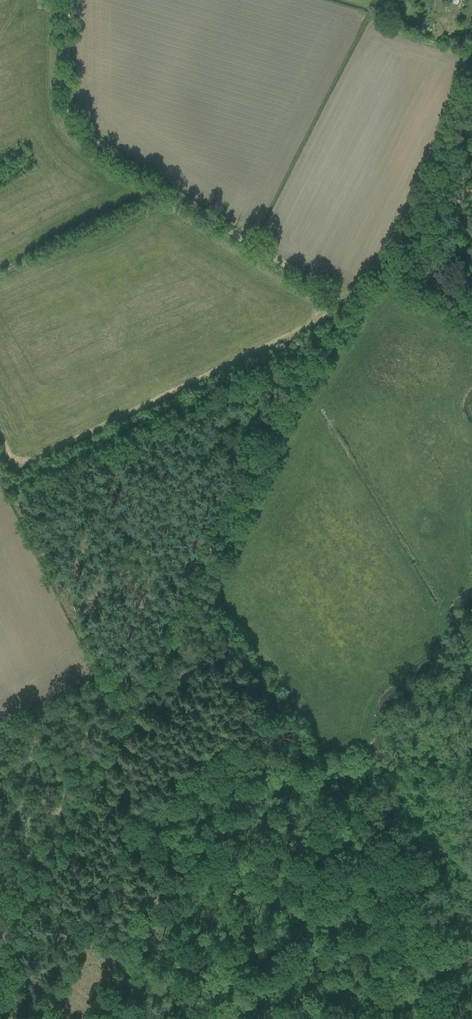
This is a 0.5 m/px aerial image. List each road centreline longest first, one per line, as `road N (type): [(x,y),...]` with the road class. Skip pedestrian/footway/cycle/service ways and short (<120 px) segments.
road 1 (track): [(66,0),(69,126),(365,309)]
road 2 (track): [(0,1002),(214,580)]
road 3 (track): [(471,906),(409,751),(329,753),(214,580)]
road 4 (track): [(365,309),(471,71)]

